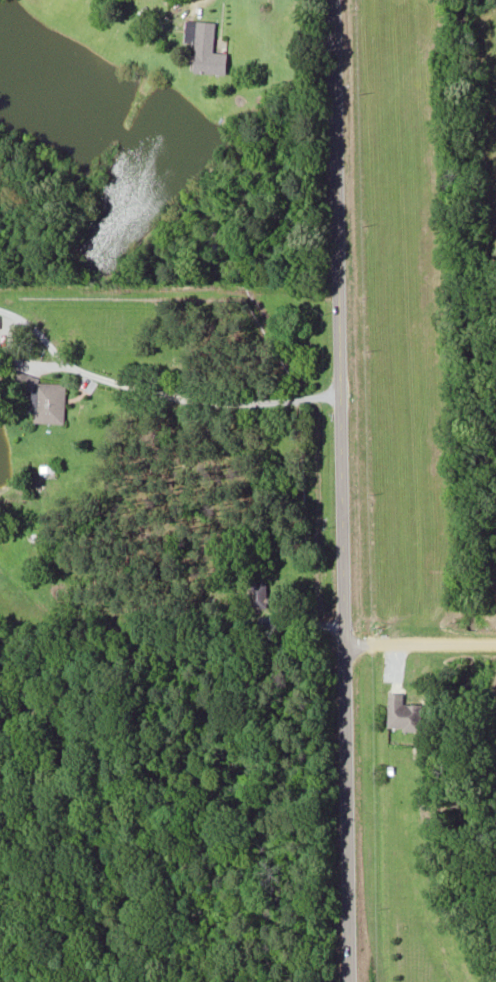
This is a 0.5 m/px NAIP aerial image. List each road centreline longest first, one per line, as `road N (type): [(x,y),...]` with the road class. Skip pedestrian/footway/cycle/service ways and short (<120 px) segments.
road 1 (tertiary): [(348,981),(332,0)]
road 2 (residential): [(0,309),(68,366),(147,390),(207,400),(340,390)]
road 3 (residential): [(495,642),(344,642)]

